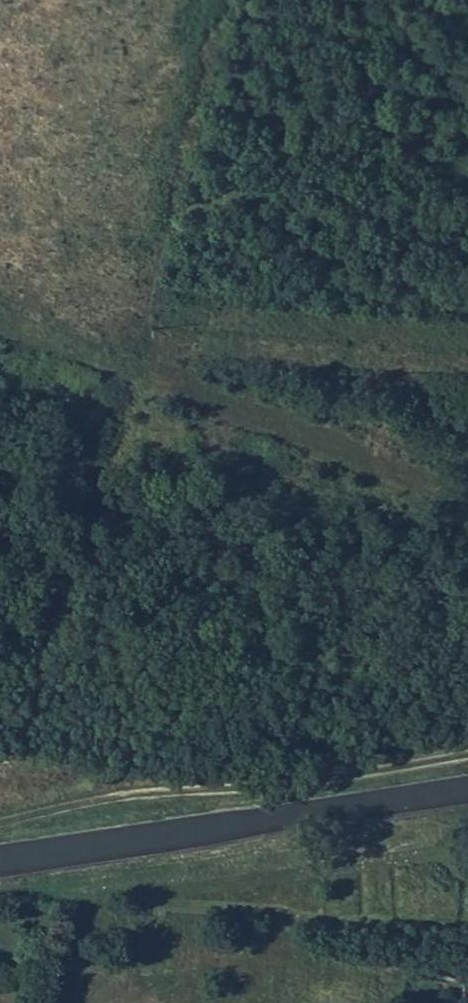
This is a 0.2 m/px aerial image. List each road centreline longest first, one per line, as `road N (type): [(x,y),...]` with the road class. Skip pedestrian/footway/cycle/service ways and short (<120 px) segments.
road 1 (track): [(0,828),(467,755)]

